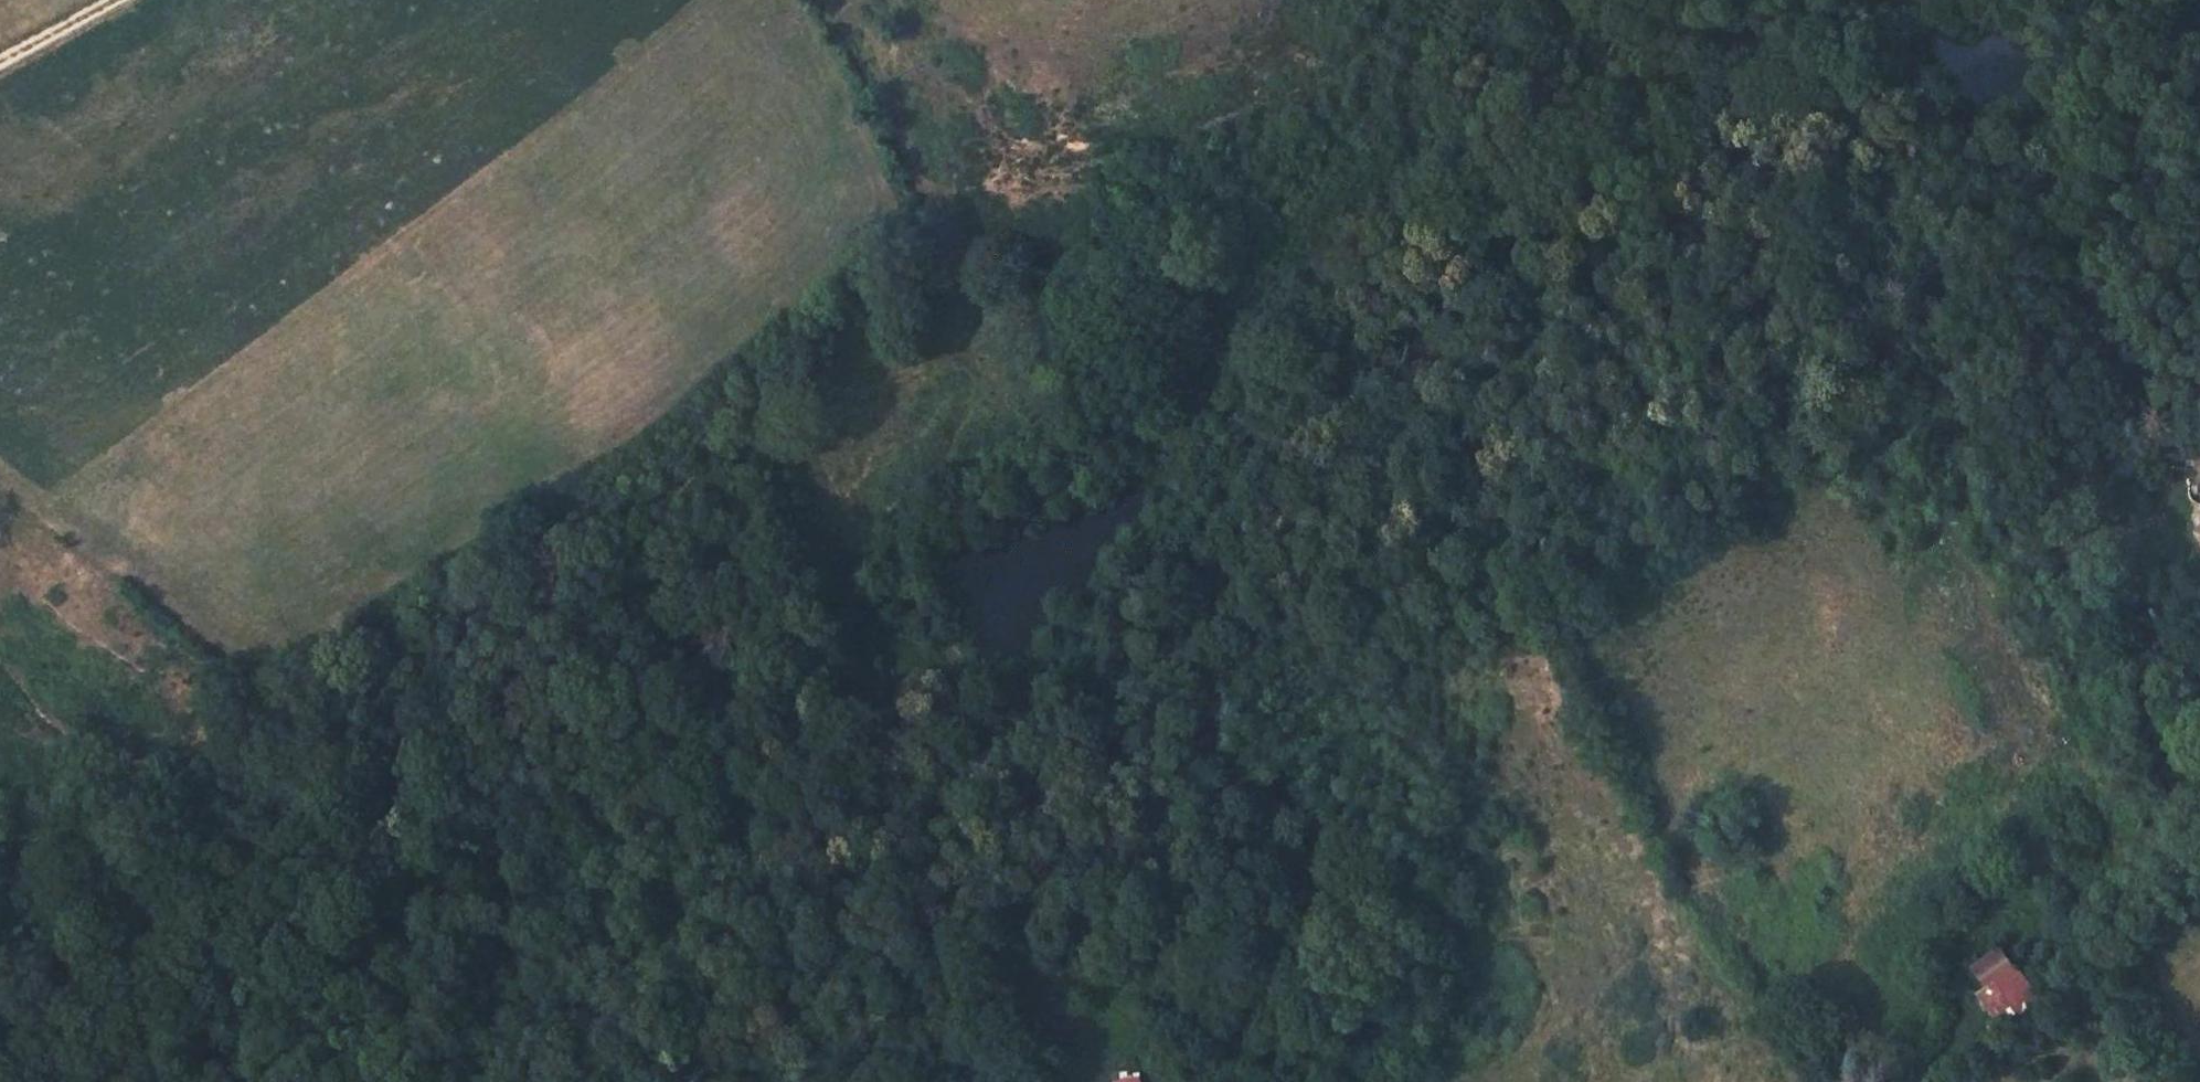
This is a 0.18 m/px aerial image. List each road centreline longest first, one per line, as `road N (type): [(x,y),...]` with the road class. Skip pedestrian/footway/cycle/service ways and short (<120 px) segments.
road 1 (track): [(464,1081),(474,1023),(495,975),(531,907),(611,794)]
road 2 (track): [(1910,1081),(1943,1016),(1961,928),(1984,898),(2013,881),(2018,852),(2008,820)]
road 3 (track): [(129,0),(0,65)]

